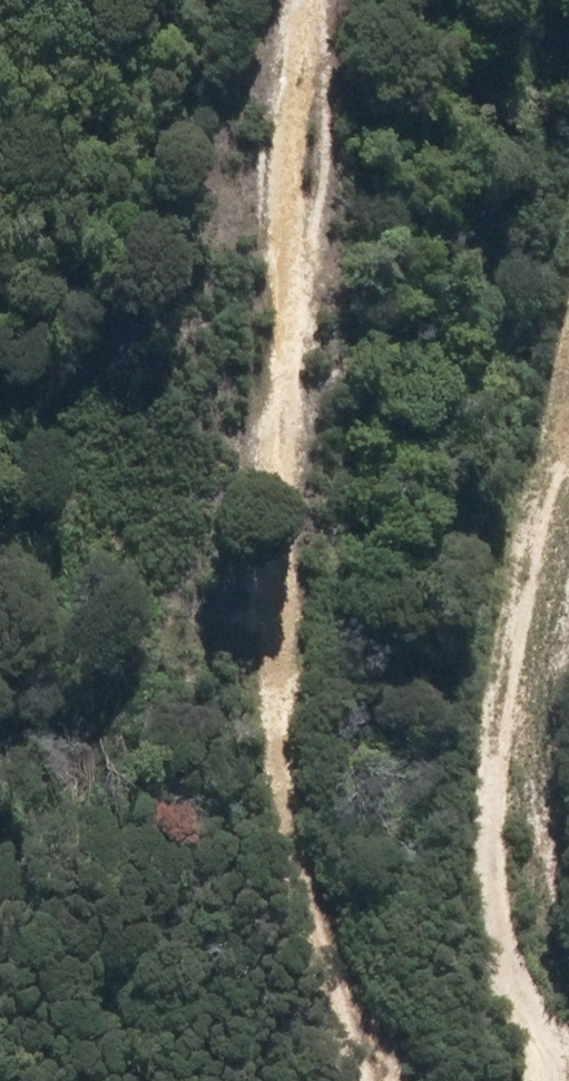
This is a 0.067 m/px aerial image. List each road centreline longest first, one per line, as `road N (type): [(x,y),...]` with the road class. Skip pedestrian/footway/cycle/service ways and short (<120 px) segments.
road 1 (track): [(321,1080),(287,948),(259,538),(282,200),(328,0)]
road 2 (track): [(568,381),(509,674),(512,952),(568,1045)]

